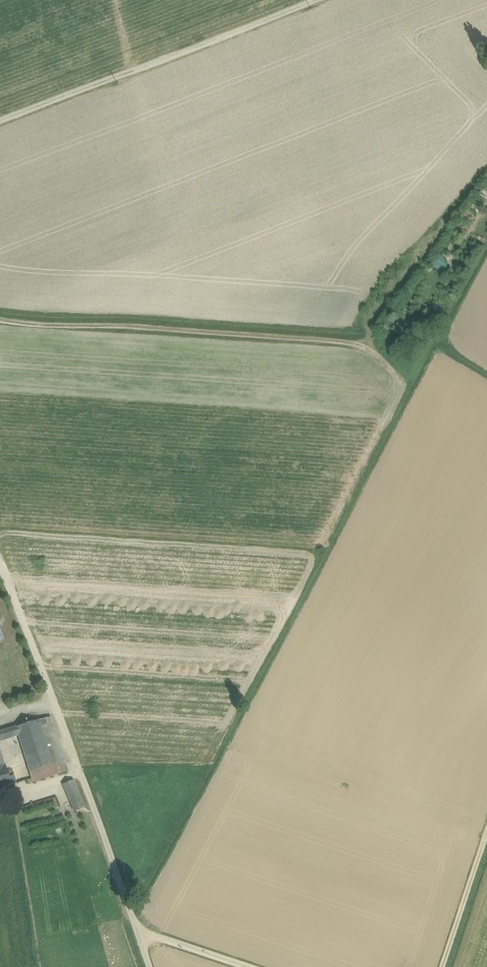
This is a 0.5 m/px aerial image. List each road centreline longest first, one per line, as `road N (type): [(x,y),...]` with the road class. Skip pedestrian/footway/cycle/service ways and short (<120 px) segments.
road 1 (track): [(136,931),(0,567)]
road 2 (track): [(0,323),(361,344),(373,327)]
road 3 (track): [(314,0),(0,121)]
road 4 (track): [(438,966),(486,816)]

